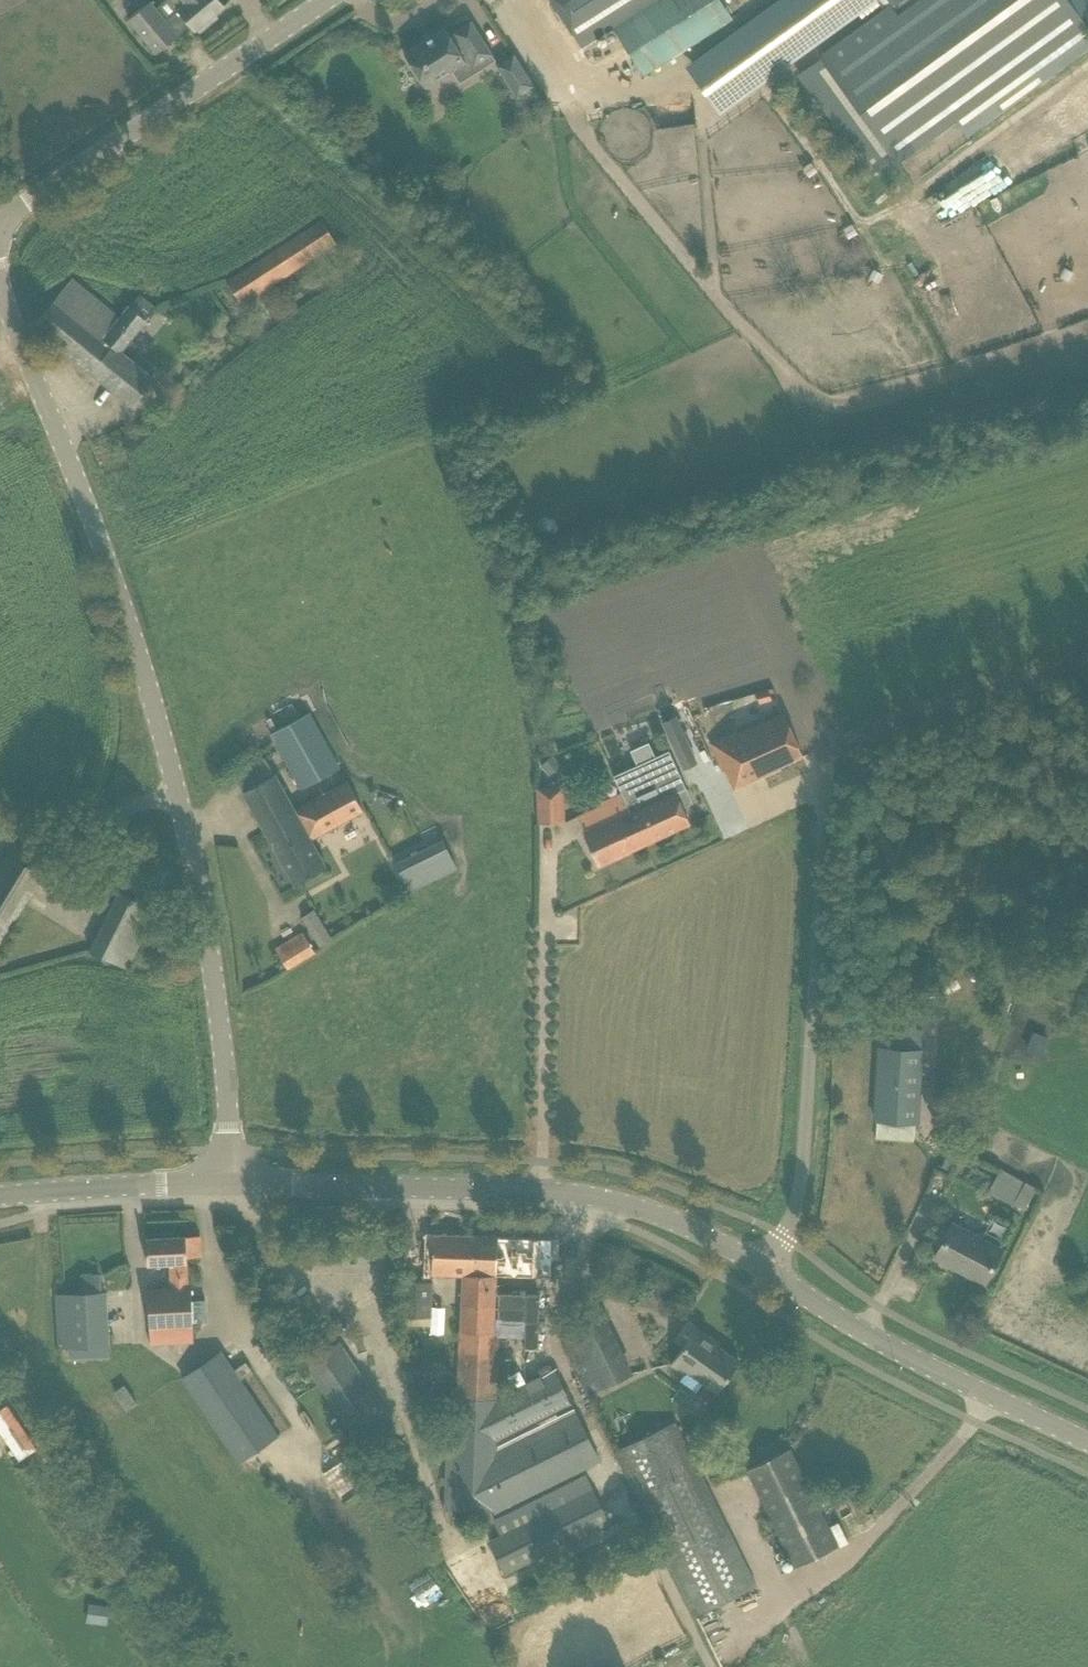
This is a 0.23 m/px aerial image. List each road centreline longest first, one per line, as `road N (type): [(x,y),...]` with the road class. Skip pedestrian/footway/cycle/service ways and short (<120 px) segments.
road 1 (unclassified): [(231,1182),(212,961),(173,775),(0,266)]
road 2 (tertiary): [(1087,1442),(886,1347),(762,1268),(648,1209),(515,1187),(231,1182)]
road 3 (unclassified): [(0,217),(333,0)]
road 4 (tertiary): [(0,1197),(231,1182)]

